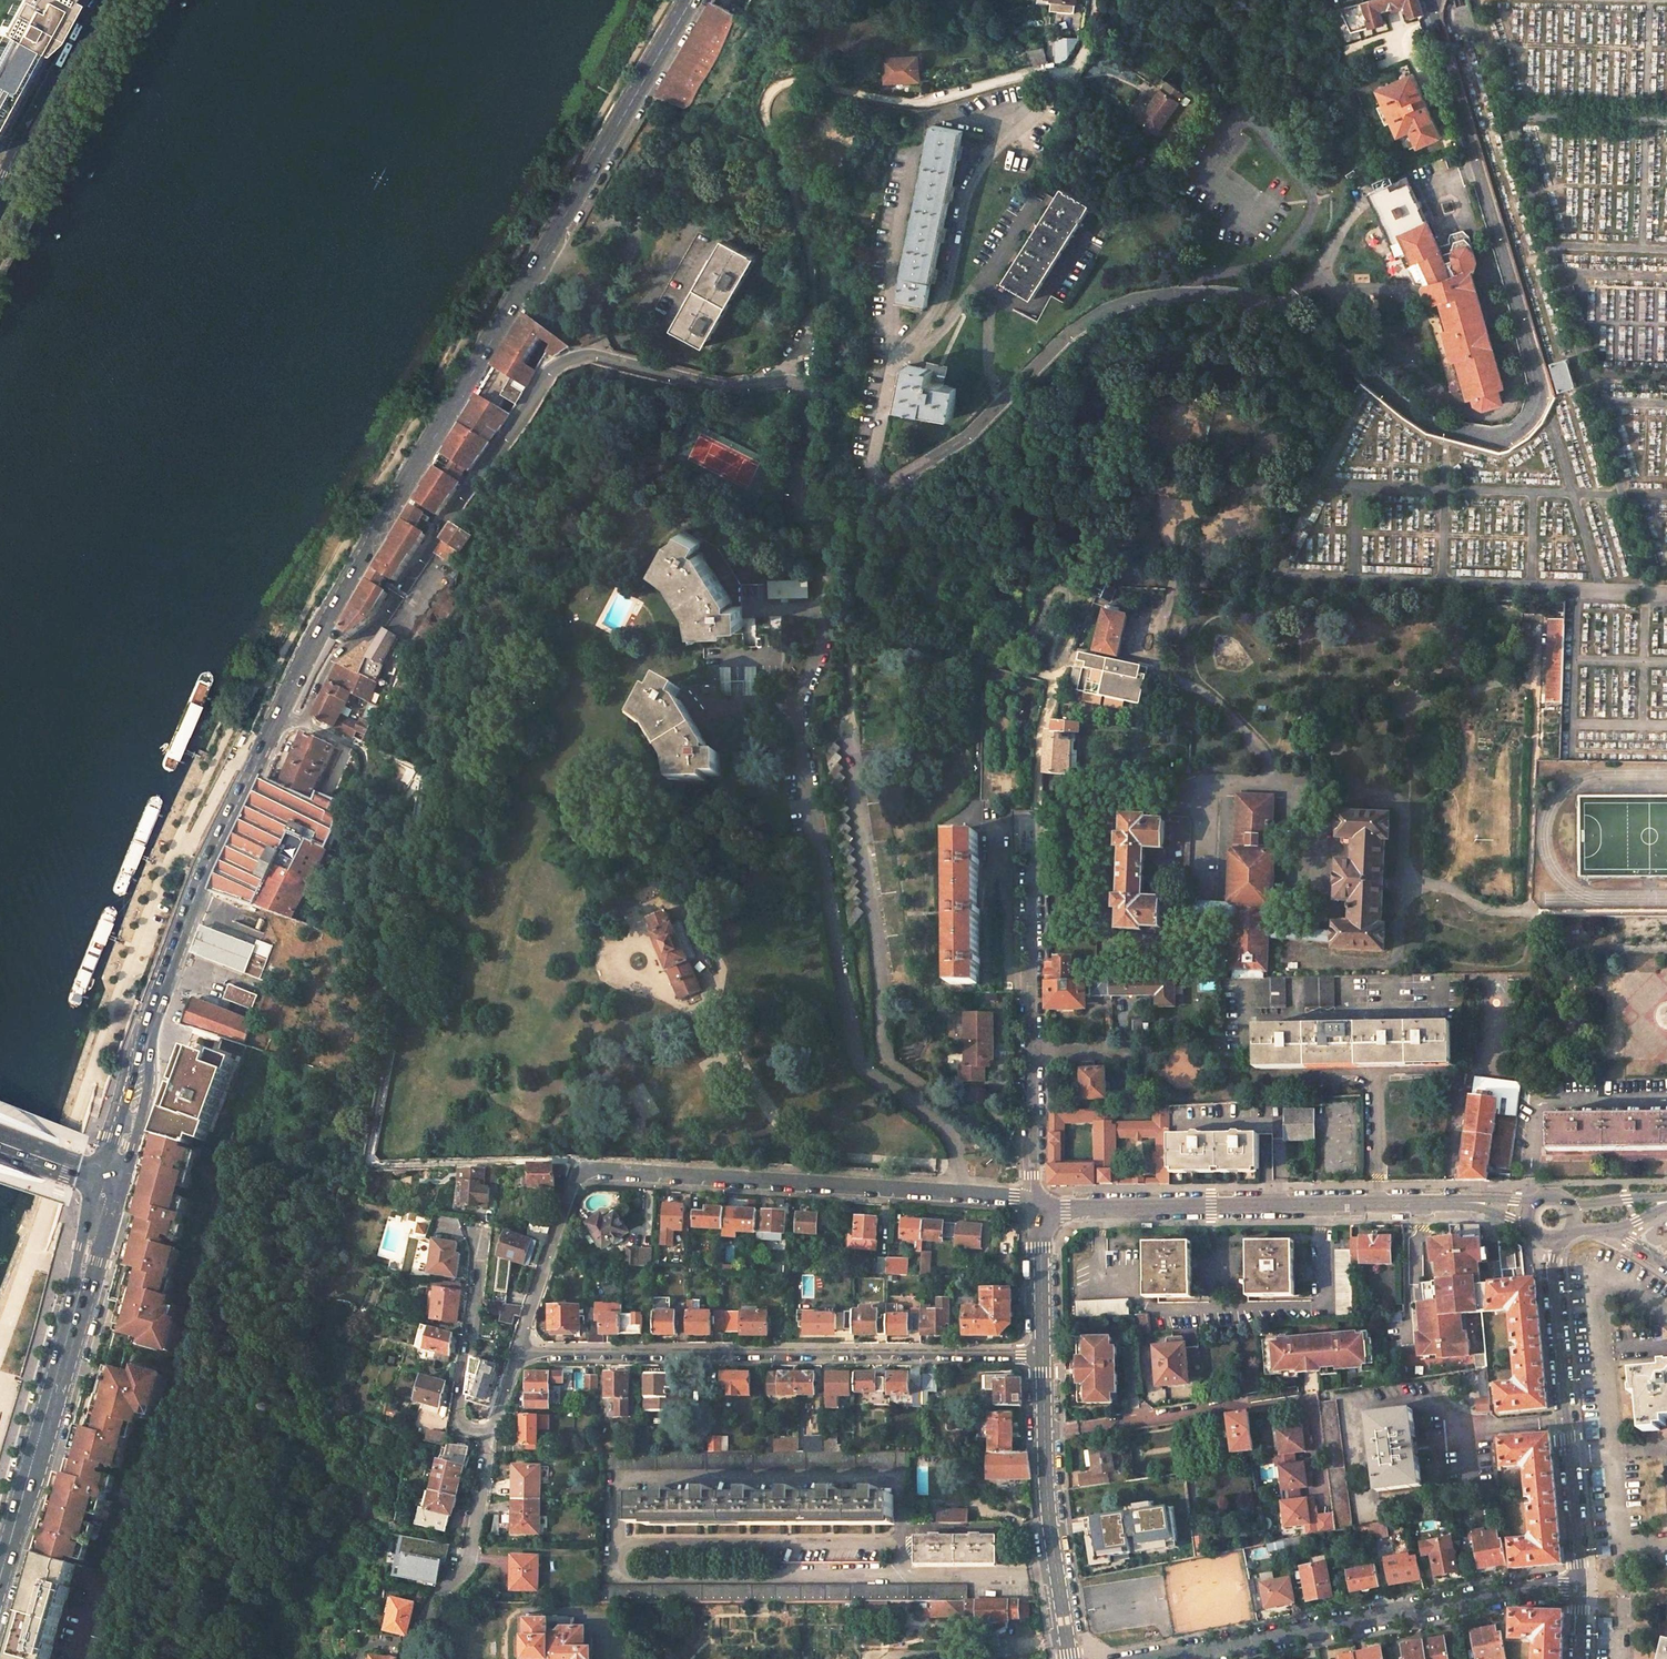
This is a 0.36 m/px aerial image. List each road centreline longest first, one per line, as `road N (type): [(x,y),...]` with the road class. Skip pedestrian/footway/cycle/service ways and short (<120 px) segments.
road 1 (residential): [(798,363),(810,411),(796,500),(822,518),(967,439),(1067,337),(1102,311),(1144,297),(1243,296),(1280,306),(1431,425),(1511,434),(1535,411),(1539,384),(1434,0)]
road 2 (primary): [(281,713),(692,0)]
road 3 (residential): [(302,721),(337,659),(379,625),(563,365),(602,356),(730,388),(798,363)]
road 4 (residential): [(798,363),(813,281),(767,129),(770,94),(797,81),(914,104),(1071,70),(1087,46),(1094,0)]
road 5 (residential): [(1036,1207),(1007,1196),(599,1167),(572,1185),(520,1352)]
road 6 (residential): [(520,1352),(1042,1355)]
road 7 (primary): [(115,1183),(147,1026),(205,870),(281,713)]
road 8 (residential): [(1150,1658),(1518,1592),(1581,1588)]
road 9 (primary): [(0,1569),(115,1183)]
road 10 (residential): [(1424,1203),(1036,1207)]
road 11 (residential): [(1036,1207),(1035,823)]
road 12 (residential): [(1581,1588),(1550,1243)]
road 13 (residential): [(1042,1355),(1049,1525),(1070,1658)]
road 14 (residential): [(489,1437),(472,1552),(436,1597),(405,1658)]
road 15 (residential): [(489,1437),(459,1416),(483,1231)]
road 16 (primary): [(0,191),(99,0)]
road 17 (residential): [(1036,1207),(1042,1355)]
road 18 (primary): [(0,1142),(115,1183)]

